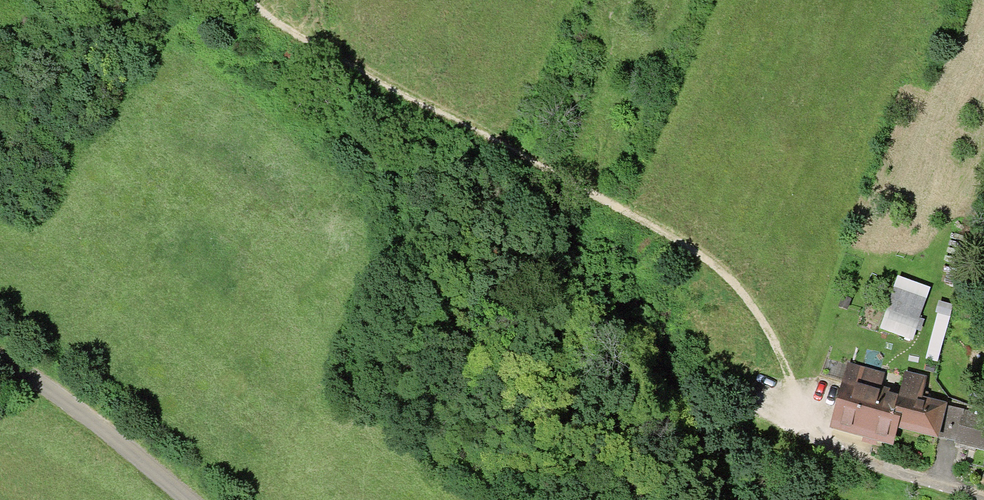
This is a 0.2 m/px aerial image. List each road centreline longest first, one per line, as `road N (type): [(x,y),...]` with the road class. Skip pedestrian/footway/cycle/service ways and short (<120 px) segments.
road 1 (track): [(810,435),(774,344),(710,263),(271,17)]
road 2 (unclassified): [(0,358),(78,407),(194,499)]
road 3 (residential): [(983,498),(810,435)]

